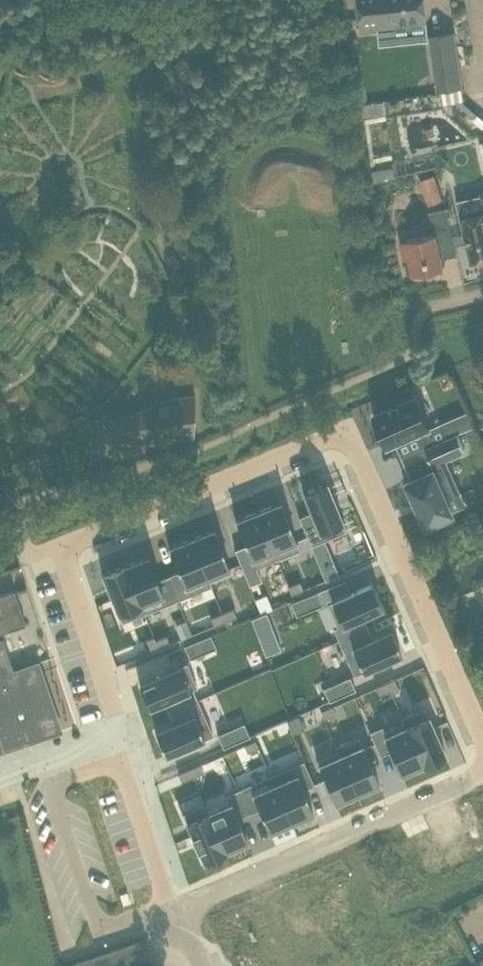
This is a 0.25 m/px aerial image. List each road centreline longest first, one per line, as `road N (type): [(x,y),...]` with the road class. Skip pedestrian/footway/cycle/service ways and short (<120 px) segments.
road 1 (residential): [(108,738),(70,624),(64,557),(109,524),(324,441),(362,465),(479,752),(474,772),(455,788),(166,908)]
road 2 (residential): [(166,908),(108,738)]

